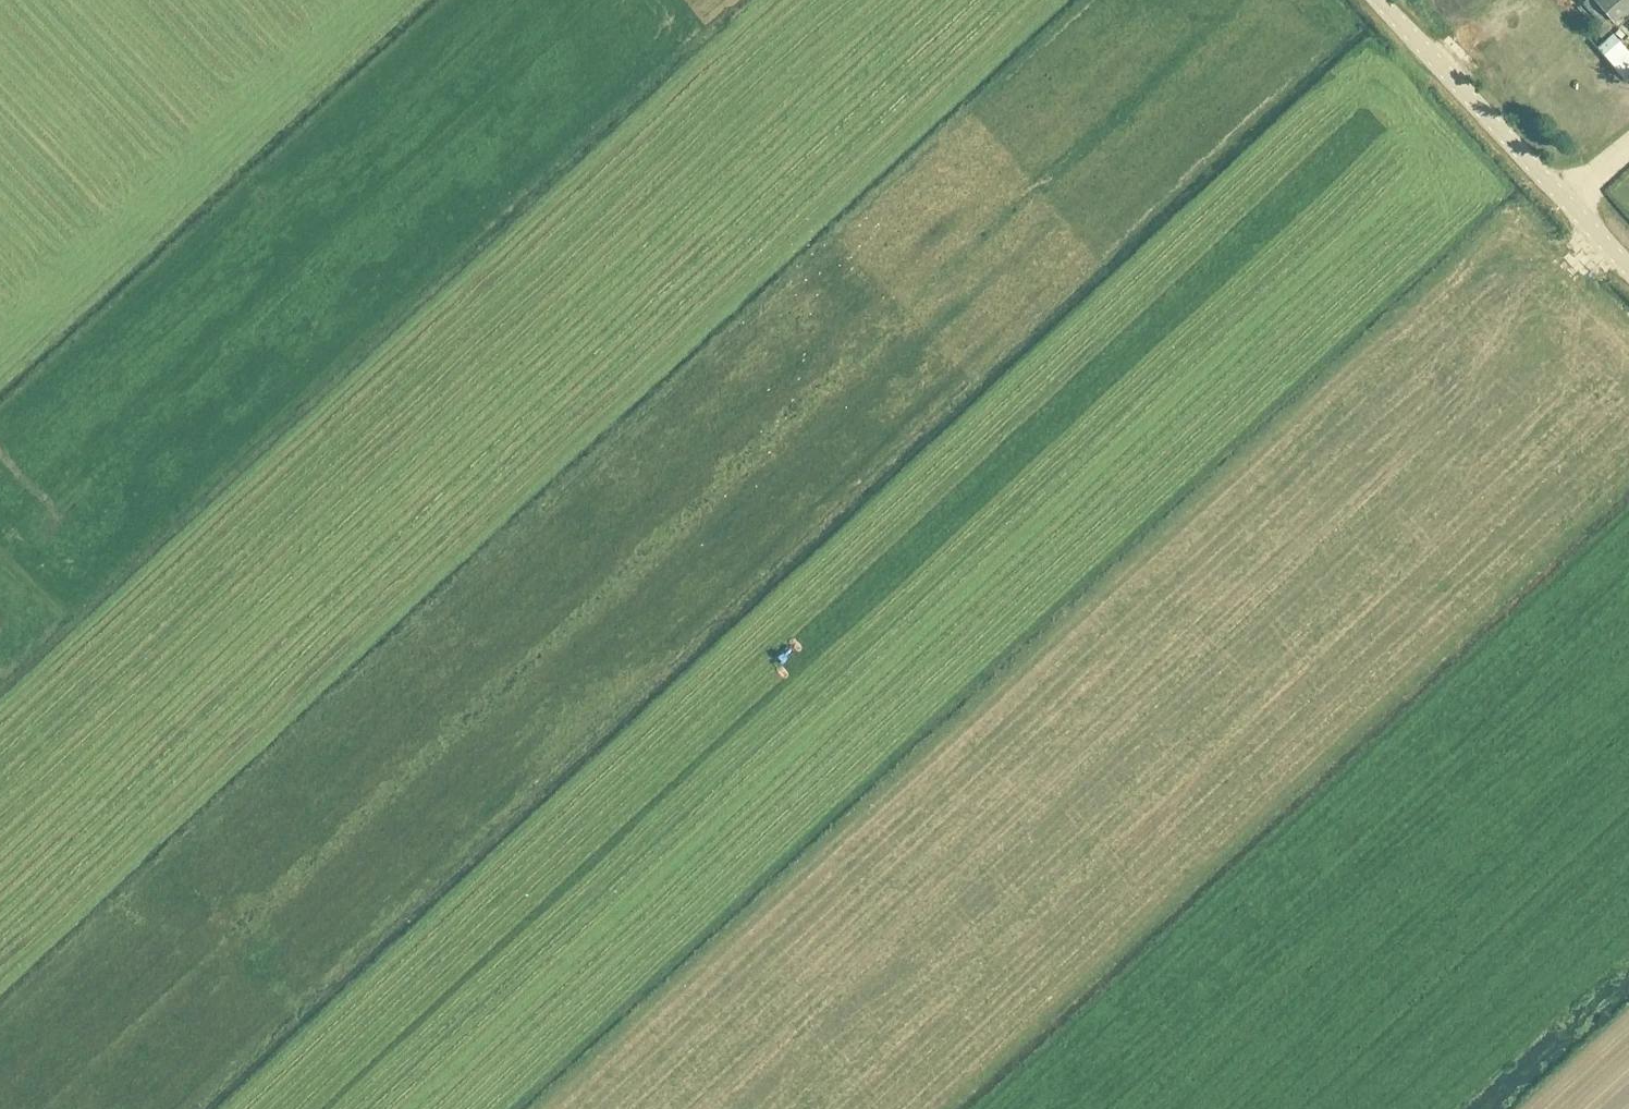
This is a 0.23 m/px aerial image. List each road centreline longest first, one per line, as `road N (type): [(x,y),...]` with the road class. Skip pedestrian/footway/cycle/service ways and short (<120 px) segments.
road 1 (unclassified): [(1628,262),(1386,0)]

